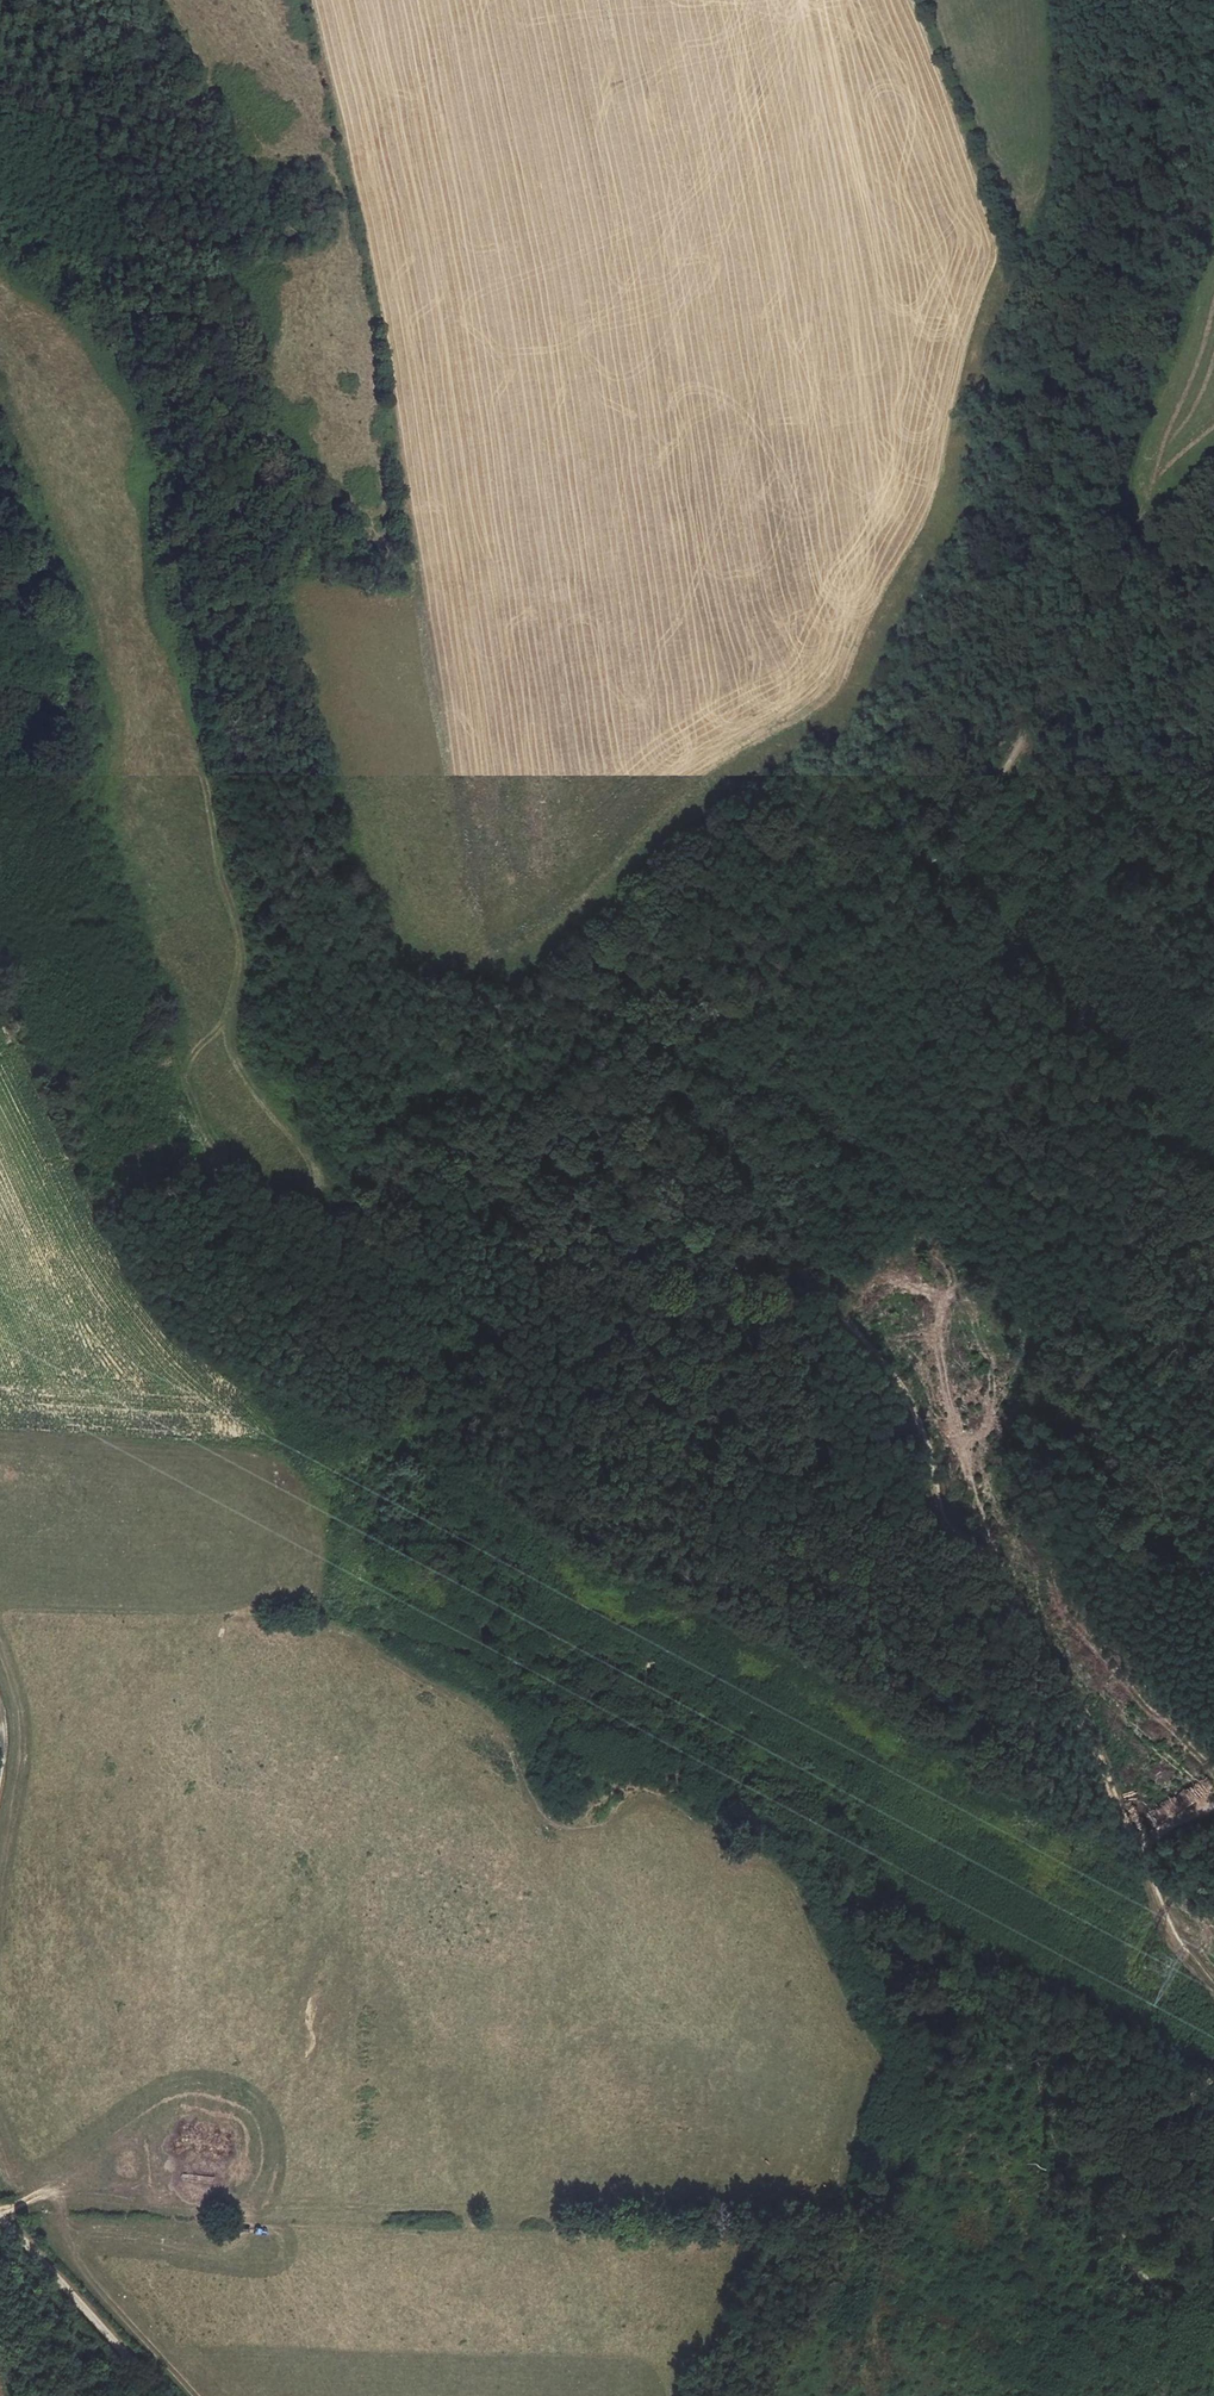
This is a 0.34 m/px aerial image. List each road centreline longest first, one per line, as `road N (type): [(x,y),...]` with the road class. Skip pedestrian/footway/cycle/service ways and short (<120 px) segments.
road 1 (track): [(1213,479),(1139,544),(1059,710)]
road 2 (track): [(0,2220),(162,2395)]
road 3 (track): [(1179,1943),(1156,1940),(1048,1871),(997,1826)]
road 4 (track): [(1213,1984),(1179,1943),(1141,1835)]

